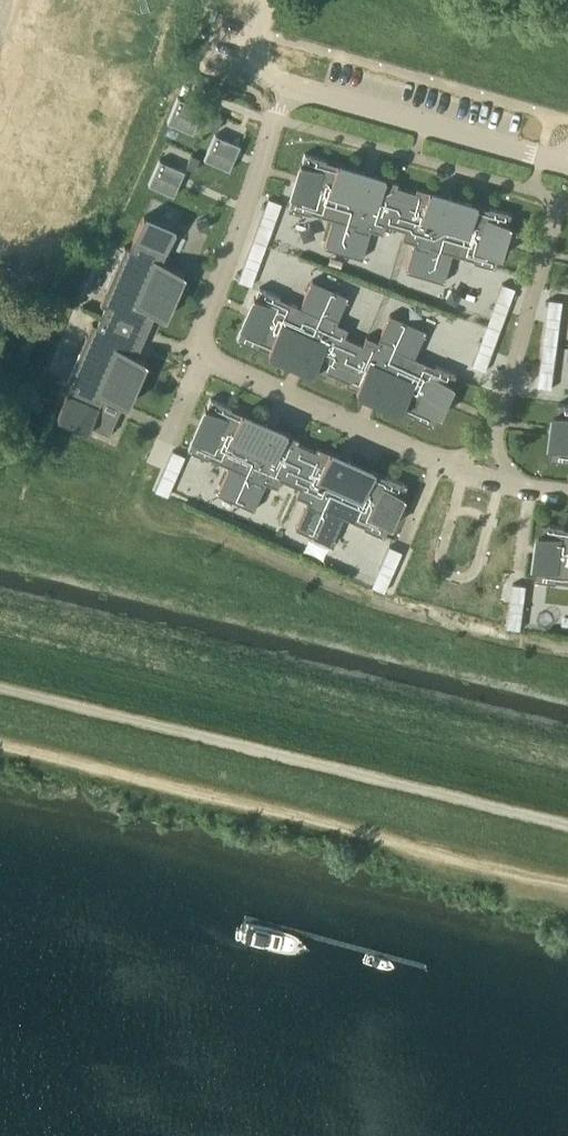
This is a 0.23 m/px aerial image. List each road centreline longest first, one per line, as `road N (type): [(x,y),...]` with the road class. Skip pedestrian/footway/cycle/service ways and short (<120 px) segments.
road 1 (residential): [(567,650),(465,636),(311,585),(166,513)]
road 2 (residential): [(484,482),(204,359)]
road 3 (residential): [(567,165),(283,87)]
road 4 (residential): [(484,482),(559,201)]
road 5 (residential): [(204,359),(283,87)]

